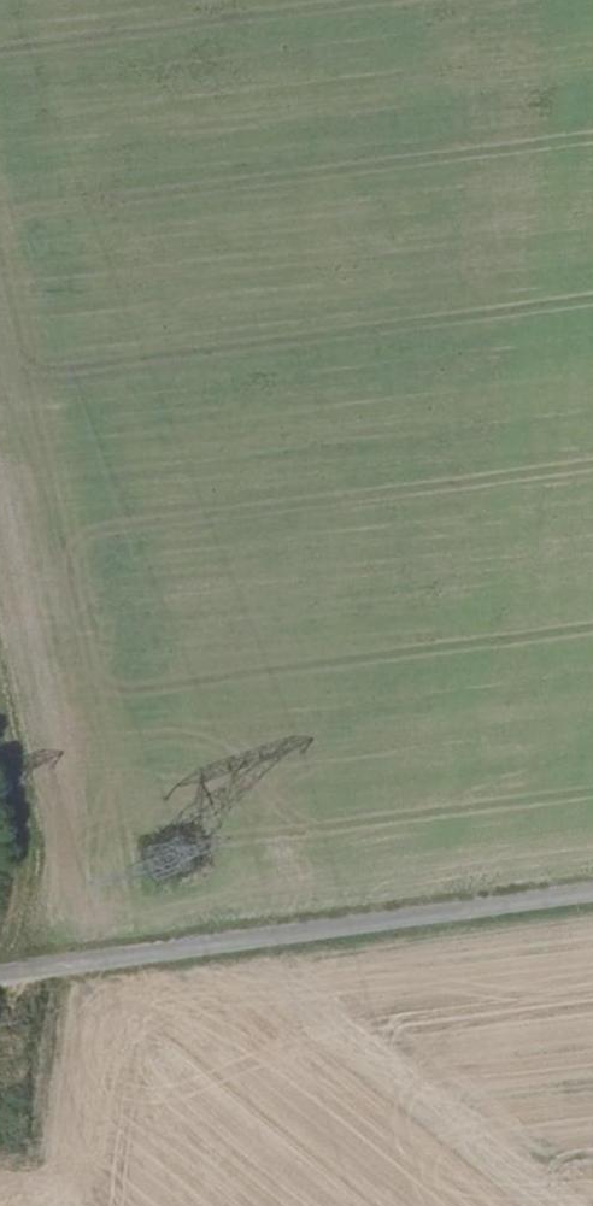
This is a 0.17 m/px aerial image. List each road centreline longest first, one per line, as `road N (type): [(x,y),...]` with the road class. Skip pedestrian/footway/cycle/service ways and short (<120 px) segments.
road 1 (unclassified): [(592,896),(0,976)]

